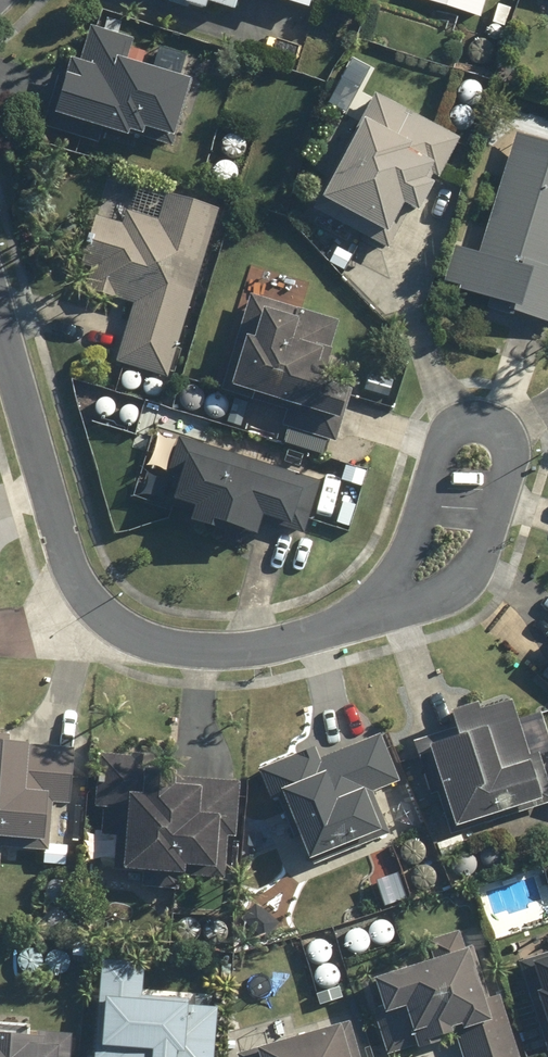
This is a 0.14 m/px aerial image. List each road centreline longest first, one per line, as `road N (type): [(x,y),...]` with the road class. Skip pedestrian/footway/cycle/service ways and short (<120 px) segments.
road 1 (residential): [(392,593),(350,636),(278,653),(224,657),(107,622)]
road 2 (residential): [(107,622),(47,540),(0,352)]
road 3 (residential): [(392,593),(449,588),(499,457),(487,430),(433,445)]
road 4 (residential): [(433,445),(392,593)]

